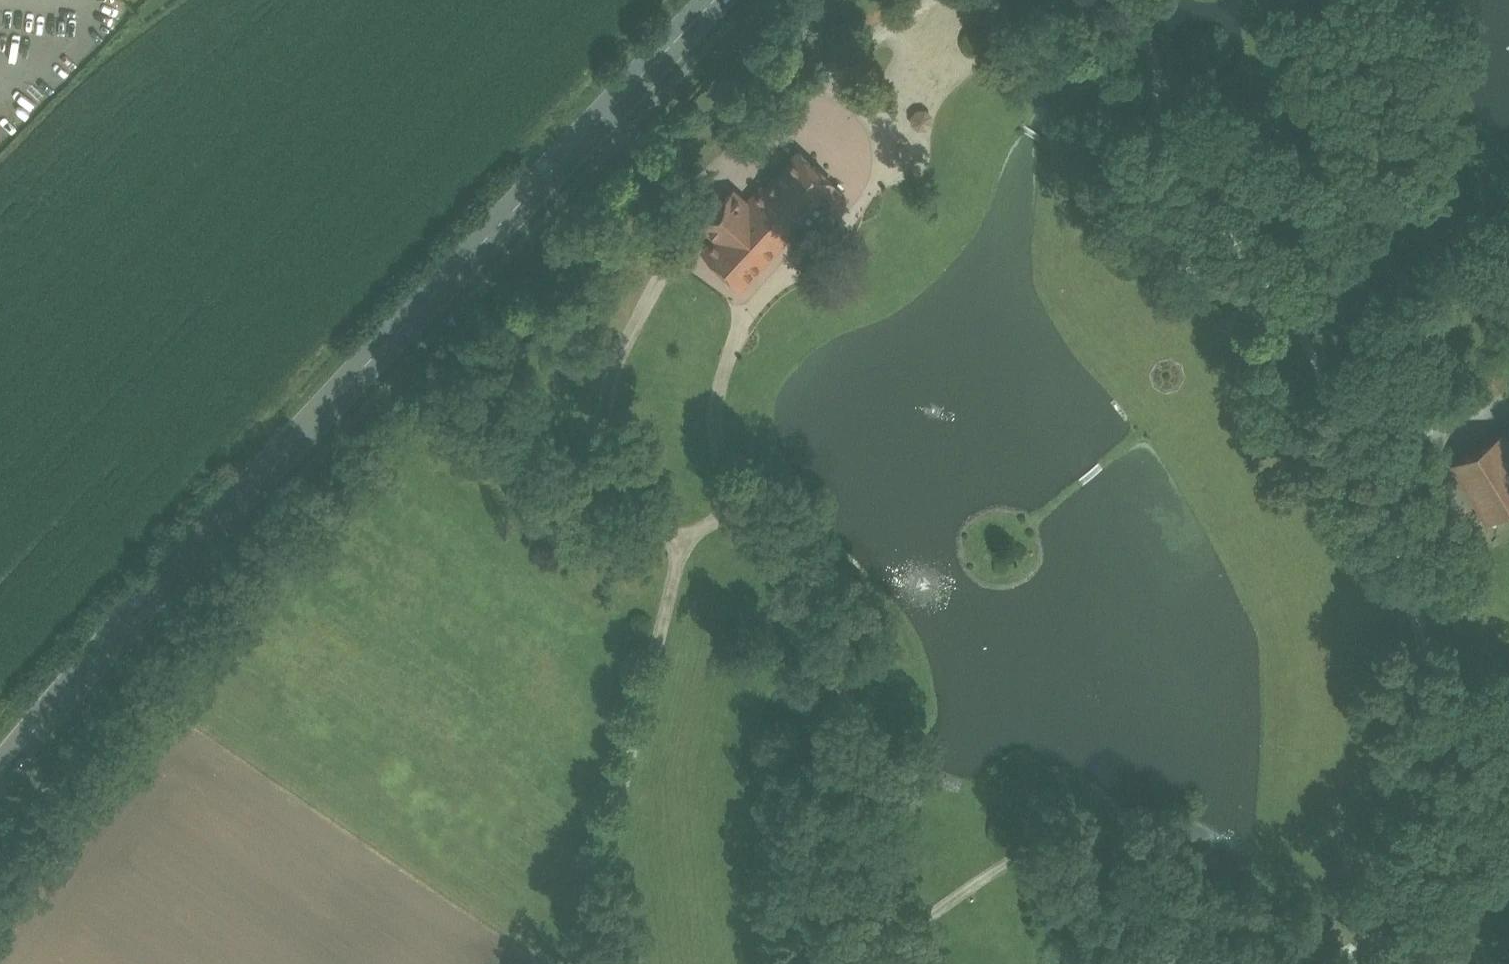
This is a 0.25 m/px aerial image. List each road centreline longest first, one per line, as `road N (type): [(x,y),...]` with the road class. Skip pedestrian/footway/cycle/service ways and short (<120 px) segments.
road 1 (secondary): [(708,0),(170,570),(0,769)]

